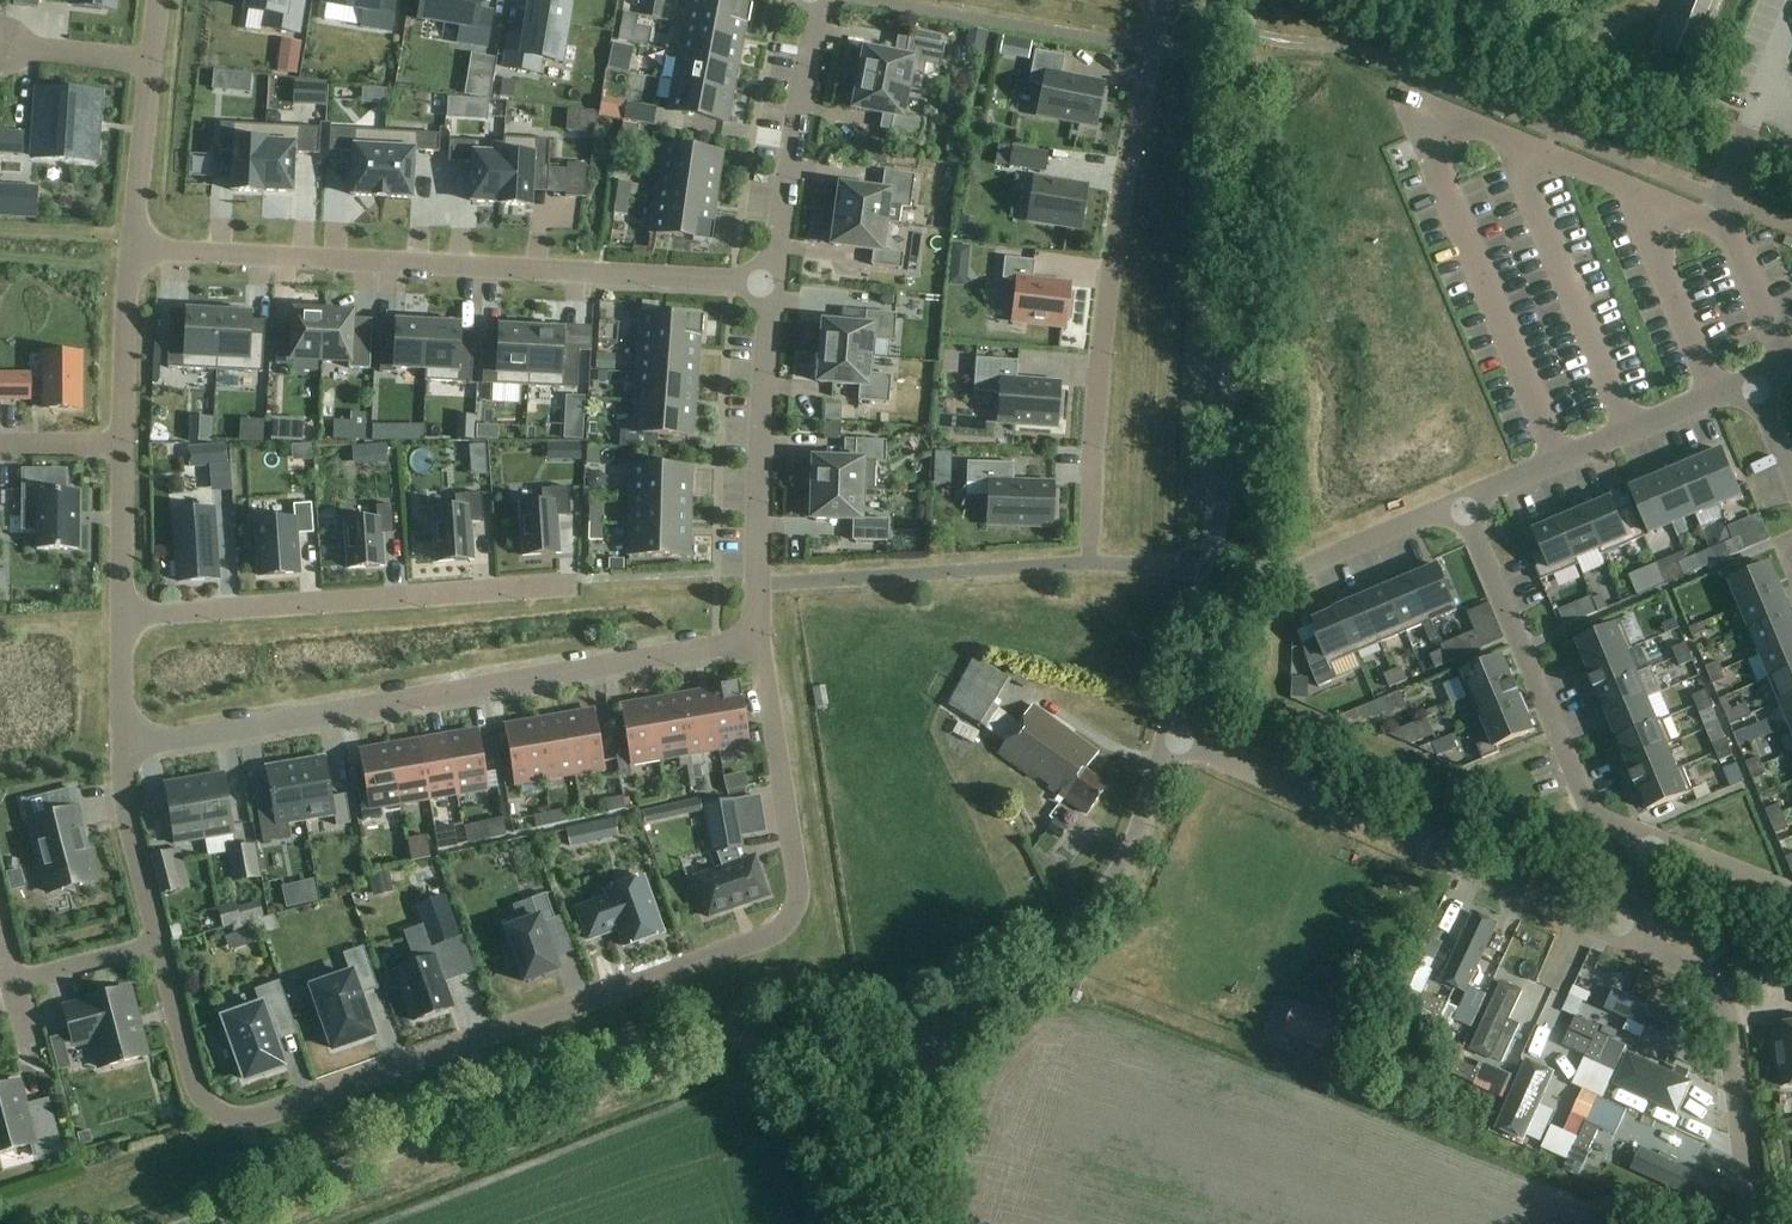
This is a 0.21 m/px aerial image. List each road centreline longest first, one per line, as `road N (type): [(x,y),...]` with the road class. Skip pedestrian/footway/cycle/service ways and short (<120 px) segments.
road 1 (residential): [(757,641),(797,883),(791,915),(775,933),(248,1118),(214,1111),(192,1074)]
road 2 (unclassified): [(199,1223),(681,1040),(931,1016)]
road 3 (unclassified): [(1168,733),(1215,530),(1232,117),(1249,0)]
road 4 (residential): [(757,641),(123,748)]
road 5 (residential): [(772,282),(131,250)]
road 6 (residential): [(1161,0),(1109,279),(1089,565)]
road 7 (residential): [(1168,733),(1617,931)]
road 8 (residential): [(582,580),(122,616)]
road 9 (residential): [(1655,846),(1589,808),(1461,500)]
road 10 (unclassified): [(931,1016),(1033,963),(1105,893),(1141,824),(1168,733)]
road 11 (residential): [(1783,365),(1723,228),(1719,199),(1791,15)]
road 12 (residential): [(772,282),(757,641)]
road 13 (residential): [(1617,931),(1693,970),(1722,1008),(1748,1184),(1763,1223)]
road 14 (residential): [(1461,500),(1752,378)]
road 15 (residential): [(819,0),(772,282)]
road 16 (track): [(856,1223),(757,1027)]
road 17 (unclassified): [(903,1223),(935,1062),(931,1016)]
road 18 (residential): [(123,748),(127,815),(157,943)]
road 19 (residential): [(131,250),(123,446)]
road 20 (residential): [(151,64),(131,250)]
road 21 (residential): [(1292,570),(1461,500)]
road 22 (residential): [(123,446),(122,616)]
road 23 (residential): [(157,943),(11,982)]
road 24 (residential): [(151,64),(1,47)]
road 25 (residential): [(1791,890),(1655,846)]
road 26 (residential): [(157,943),(192,1074)]
road 27 (residential): [(122,616),(123,748)]
road 28 (residential): [(123,446),(0,444)]

